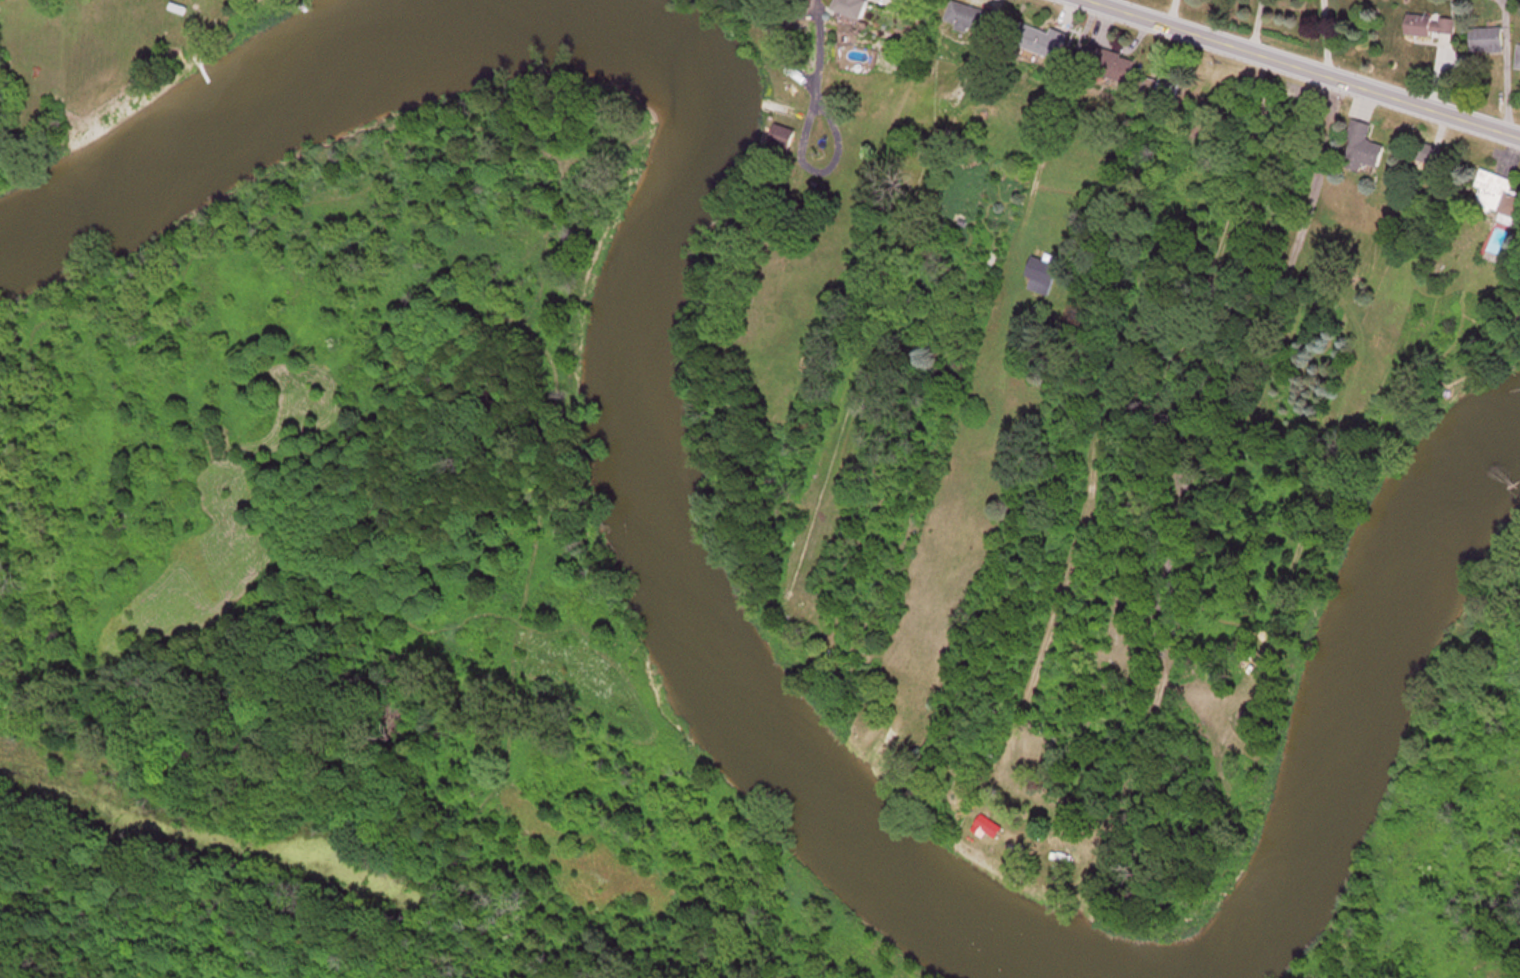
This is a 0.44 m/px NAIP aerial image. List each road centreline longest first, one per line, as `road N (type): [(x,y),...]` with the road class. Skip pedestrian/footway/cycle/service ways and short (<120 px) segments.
road 1 (residential): [(432,977),(418,733),(394,532),(516,430)]
road 2 (tertiary): [(1080,0),(1519,137)]

